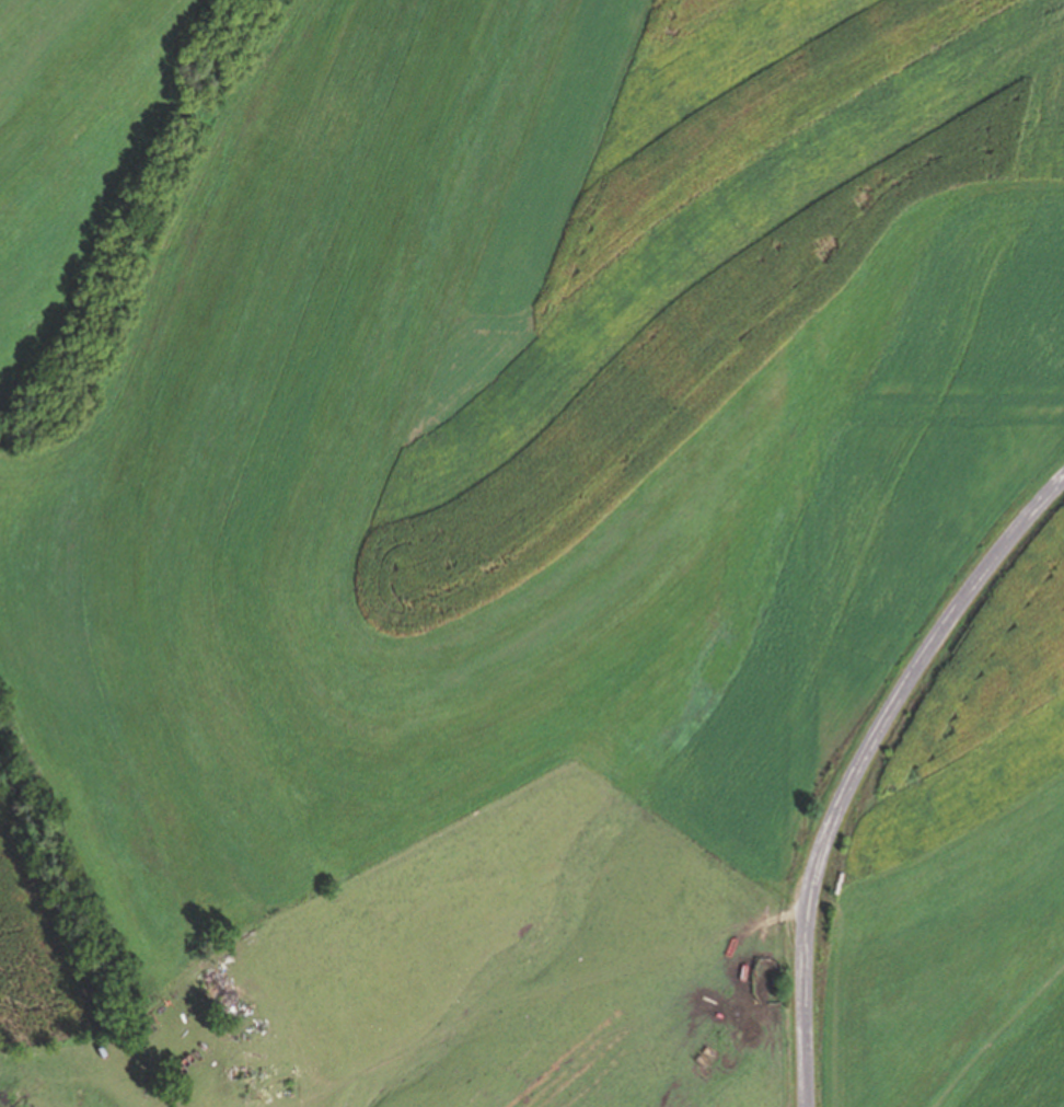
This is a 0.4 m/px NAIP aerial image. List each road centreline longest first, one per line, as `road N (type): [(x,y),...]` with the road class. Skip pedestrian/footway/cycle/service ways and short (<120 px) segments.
road 1 (residential): [(1063,474),(962,593),(888,705),(822,838),(807,906),(806,1106)]

